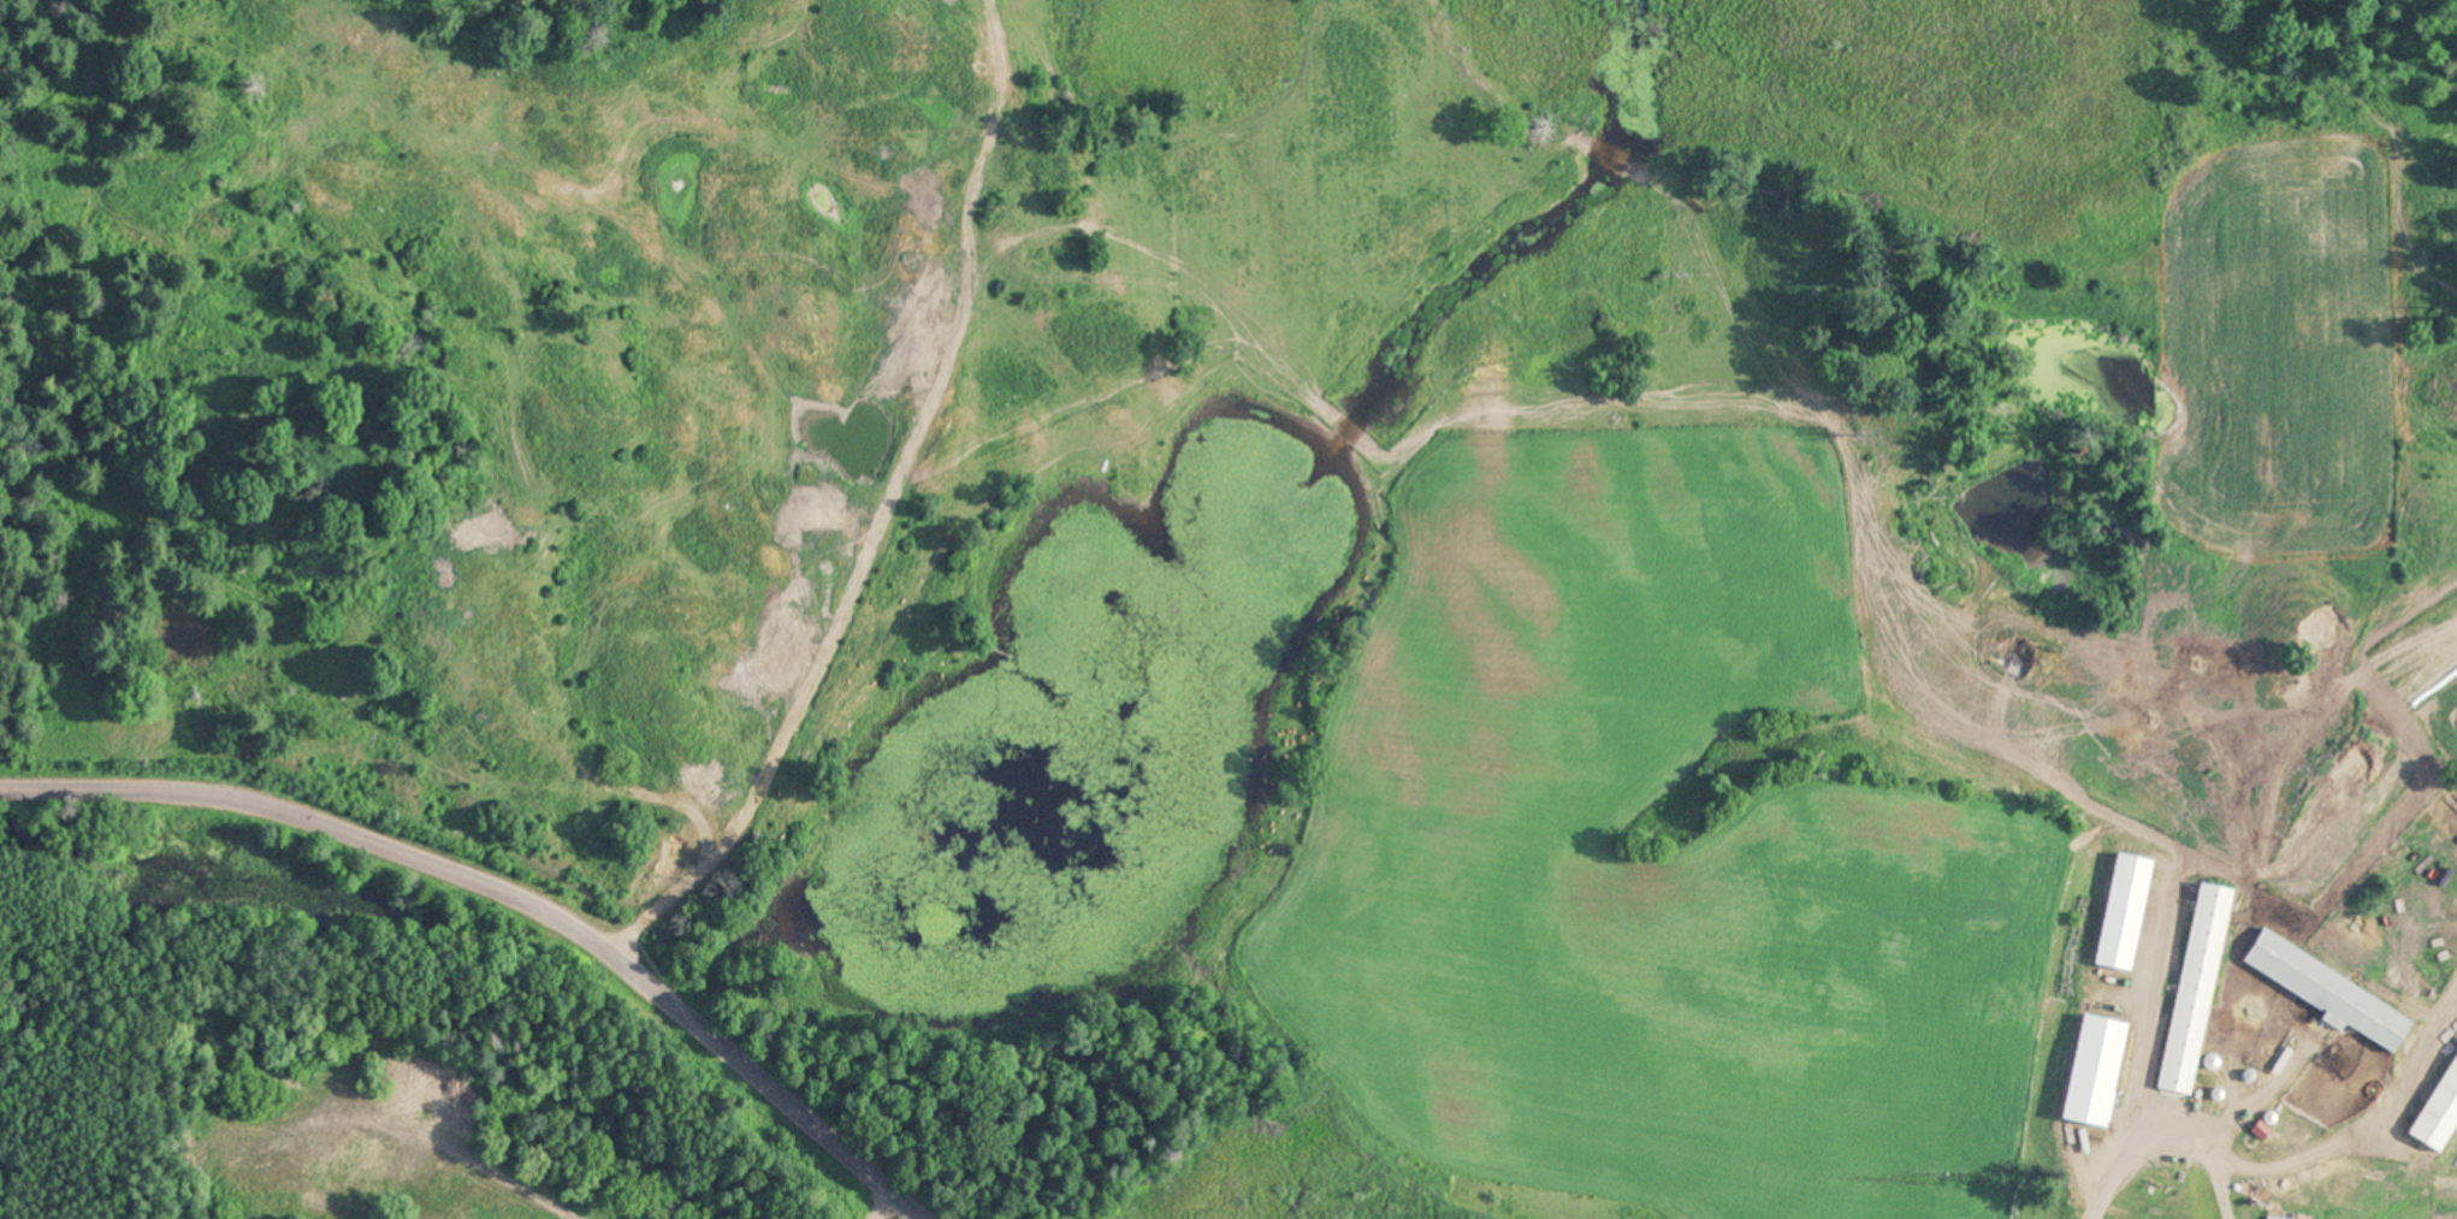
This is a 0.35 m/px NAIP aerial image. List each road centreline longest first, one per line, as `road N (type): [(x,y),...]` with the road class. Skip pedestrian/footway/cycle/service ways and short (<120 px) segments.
road 1 (residential): [(964,1218),(895,1152),(486,852),(0,796)]

